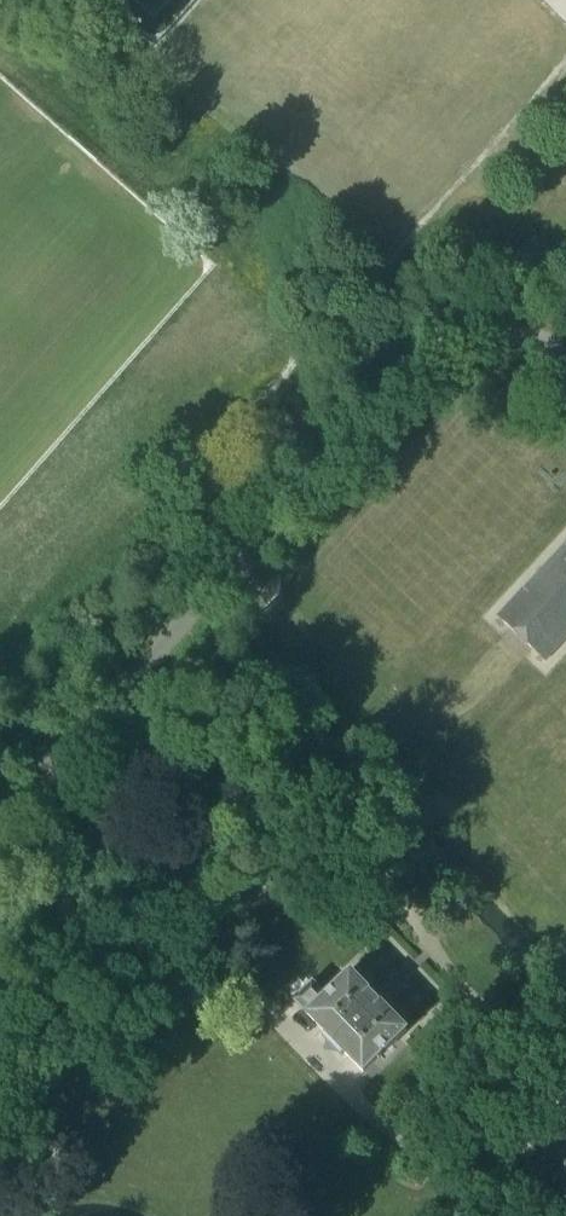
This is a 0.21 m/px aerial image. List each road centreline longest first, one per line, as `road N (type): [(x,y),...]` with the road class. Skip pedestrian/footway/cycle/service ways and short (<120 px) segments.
road 1 (unclassified): [(0,820),(431,353),(484,336),(525,339),(565,363)]

